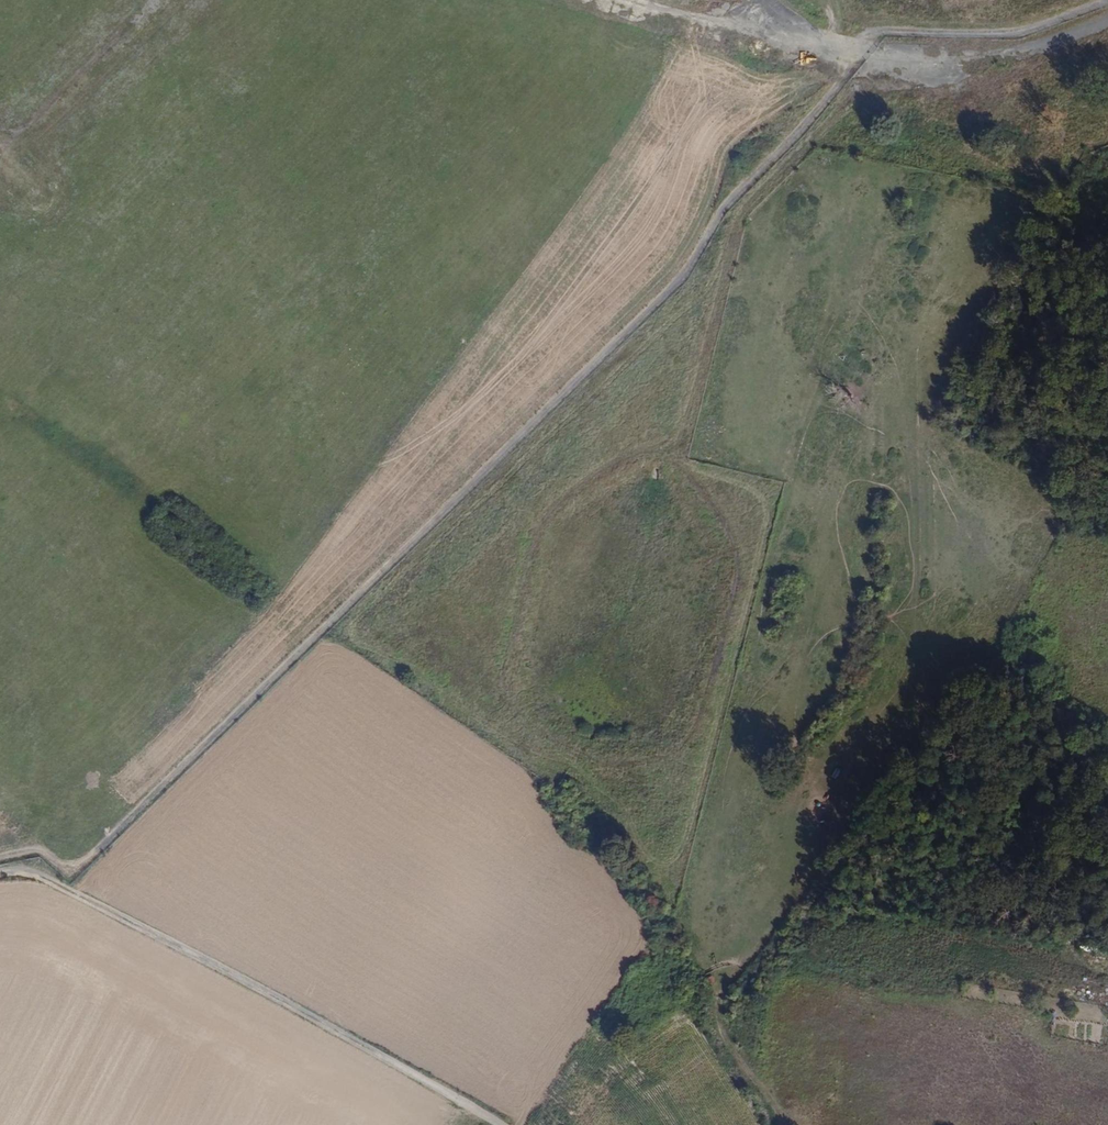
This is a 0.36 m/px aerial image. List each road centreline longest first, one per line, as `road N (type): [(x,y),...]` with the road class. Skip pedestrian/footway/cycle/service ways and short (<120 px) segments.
road 1 (track): [(498,1124),(37,872),(0,873)]
road 2 (track): [(778,1124),(724,1033),(722,998)]

